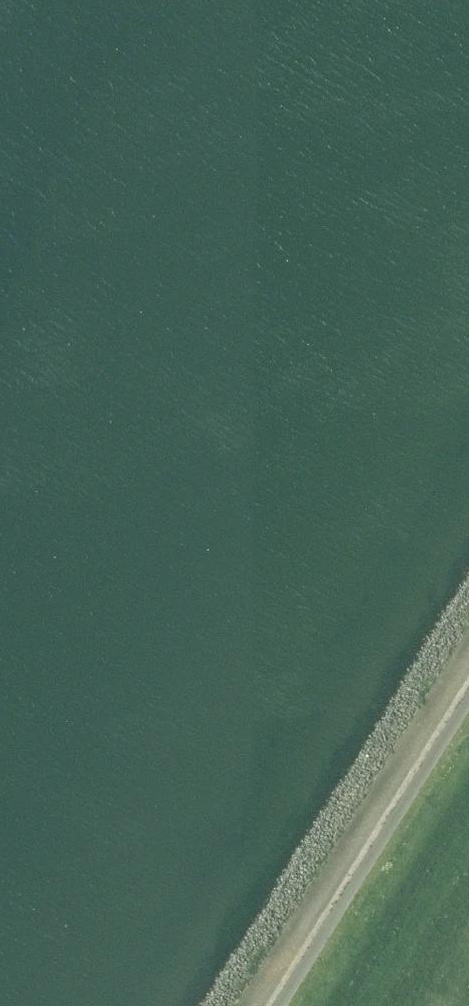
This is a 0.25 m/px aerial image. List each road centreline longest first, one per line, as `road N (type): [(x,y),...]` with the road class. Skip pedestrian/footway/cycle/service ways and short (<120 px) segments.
road 1 (unclassified): [(279,1005),(468,698)]

